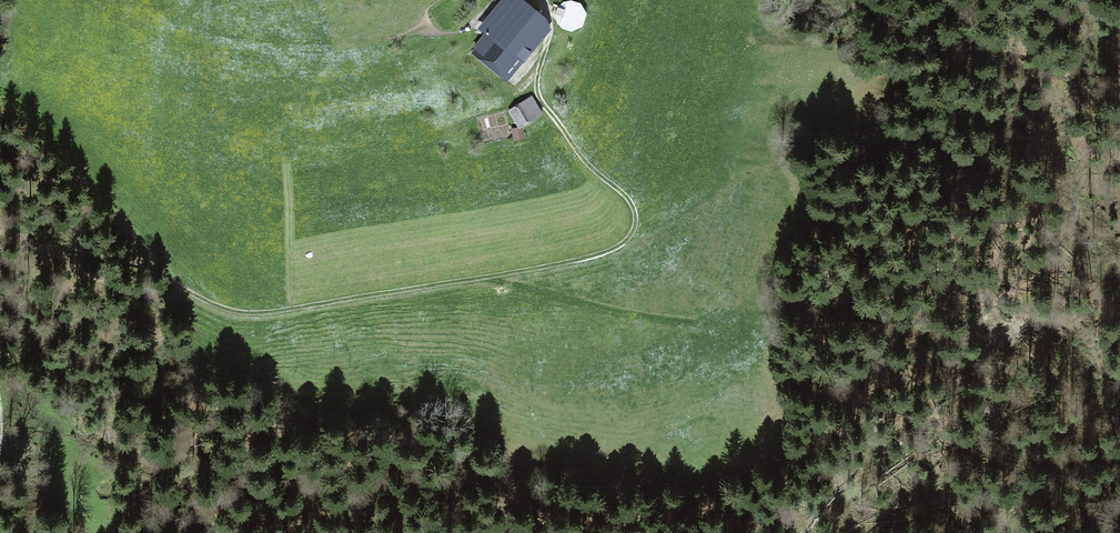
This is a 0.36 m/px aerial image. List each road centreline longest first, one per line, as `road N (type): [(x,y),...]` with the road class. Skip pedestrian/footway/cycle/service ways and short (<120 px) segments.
road 1 (track): [(543,0),(549,35),(539,96),(591,168),(630,201),(636,224),(615,249),(506,277),(607,309),(724,327)]
road 2 (track): [(0,224),(42,243),(138,264),(236,312),(506,277)]

